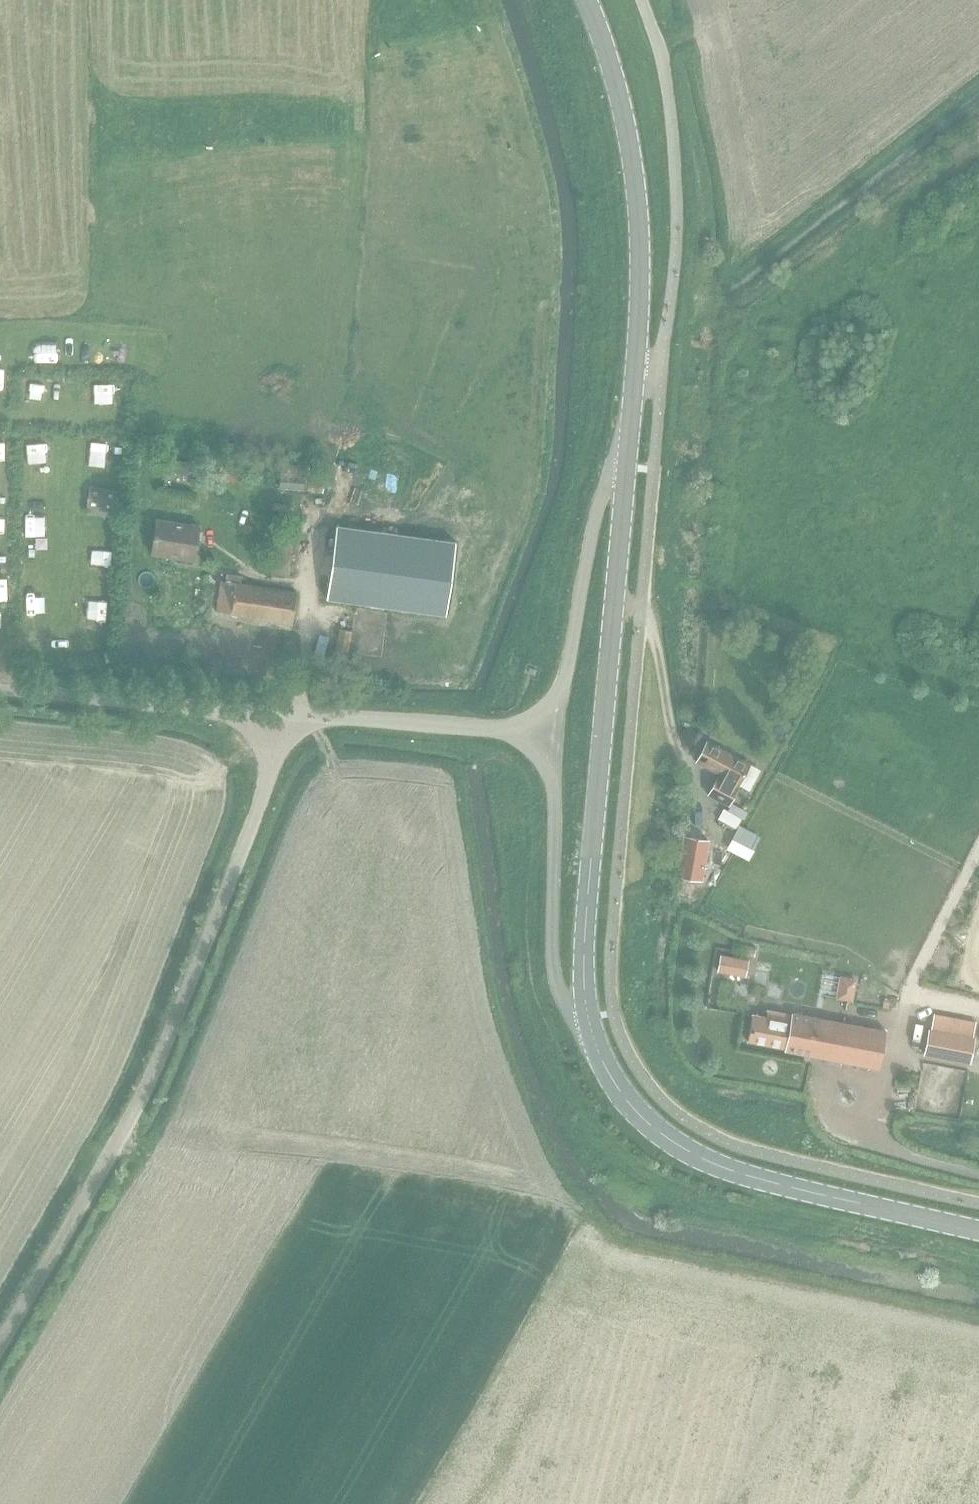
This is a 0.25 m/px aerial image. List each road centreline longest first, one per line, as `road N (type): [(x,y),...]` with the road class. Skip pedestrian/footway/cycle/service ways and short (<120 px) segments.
road 1 (unclassified): [(0,1342),(164,1044),(277,756),(284,715)]
road 2 (secondary): [(587,1016),(584,945),(626,460)]
road 3 (secondary): [(978,1228),(743,1176),(678,1145),(638,1117),(609,1072),(587,1016)]
road 4 (secondary): [(626,460),(638,215),(620,99),(586,0)]
road 5 (unclassified): [(544,729),(553,963),(567,1006),(587,1016)]
road 6 (unclassified): [(626,460),(608,467),(544,729)]
road 7 (unclassified): [(284,715),(0,693)]
road 8 (unclassified): [(544,729),(284,715)]

